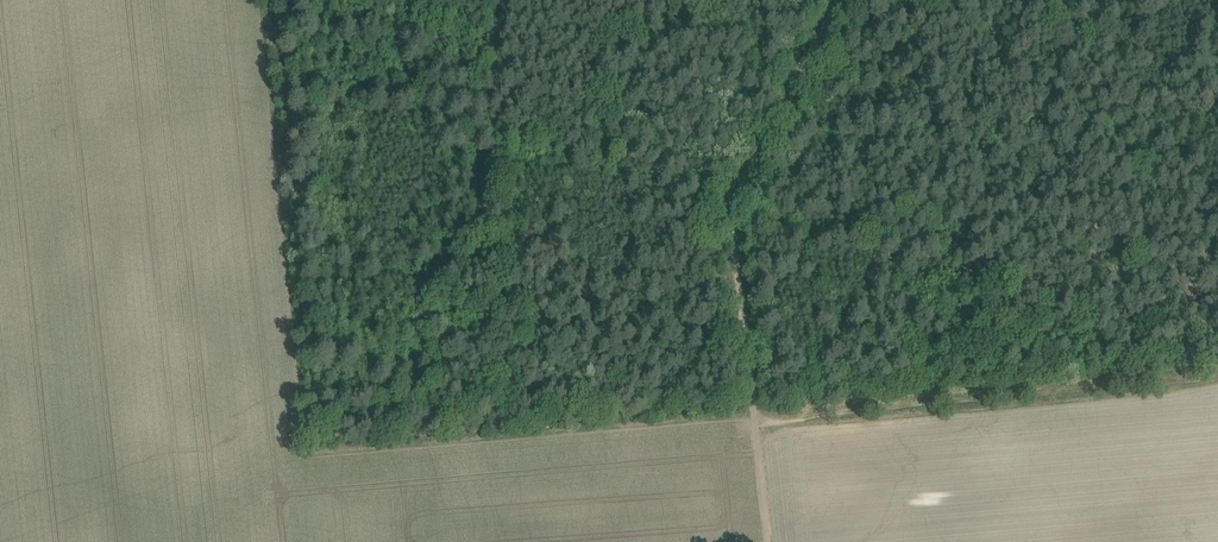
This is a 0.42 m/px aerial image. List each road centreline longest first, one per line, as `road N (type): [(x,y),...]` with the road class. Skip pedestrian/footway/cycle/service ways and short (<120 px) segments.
road 1 (track): [(1217,375),(756,423)]
road 2 (track): [(752,397),(734,196),(839,0)]
road 3 (track): [(768,541),(752,397)]

